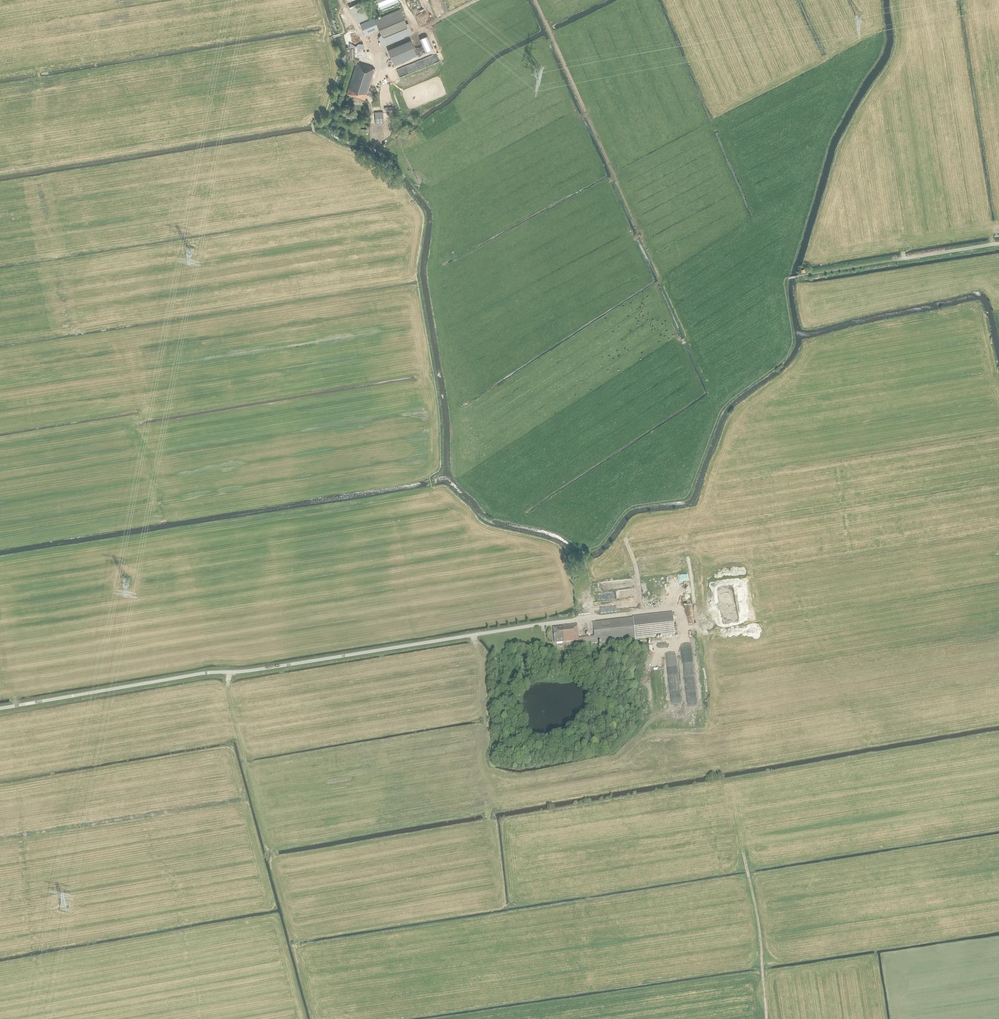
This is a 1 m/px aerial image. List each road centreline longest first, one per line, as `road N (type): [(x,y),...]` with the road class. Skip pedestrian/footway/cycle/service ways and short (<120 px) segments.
road 1 (track): [(474,635),(486,774),(518,776),(615,757),(639,730),(704,724),(697,626)]
road 2 (track): [(536,0),(615,176)]
road 3 (track): [(580,620),(681,610),(684,637)]

